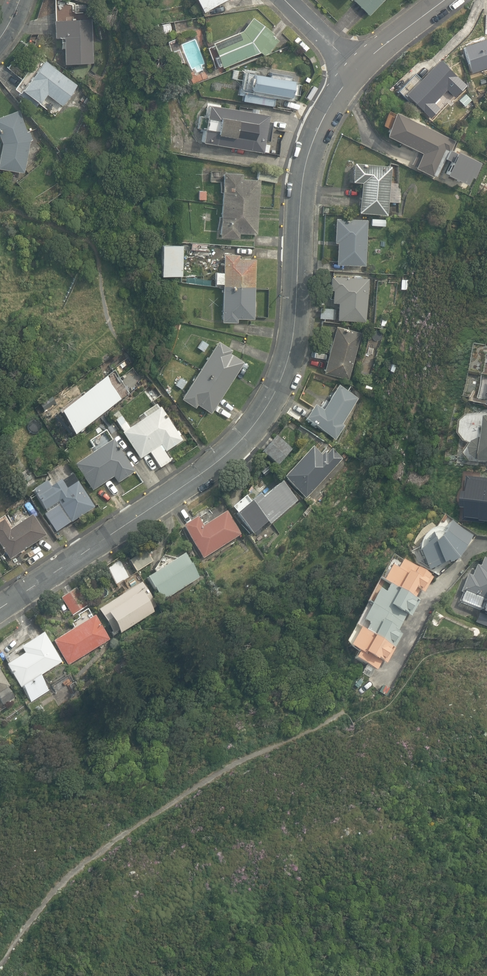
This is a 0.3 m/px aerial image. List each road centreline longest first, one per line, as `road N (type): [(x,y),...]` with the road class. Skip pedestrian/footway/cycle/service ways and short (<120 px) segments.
road 1 (residential): [(356,67),(313,143),(287,354),(258,418),(169,494),(0,606)]

